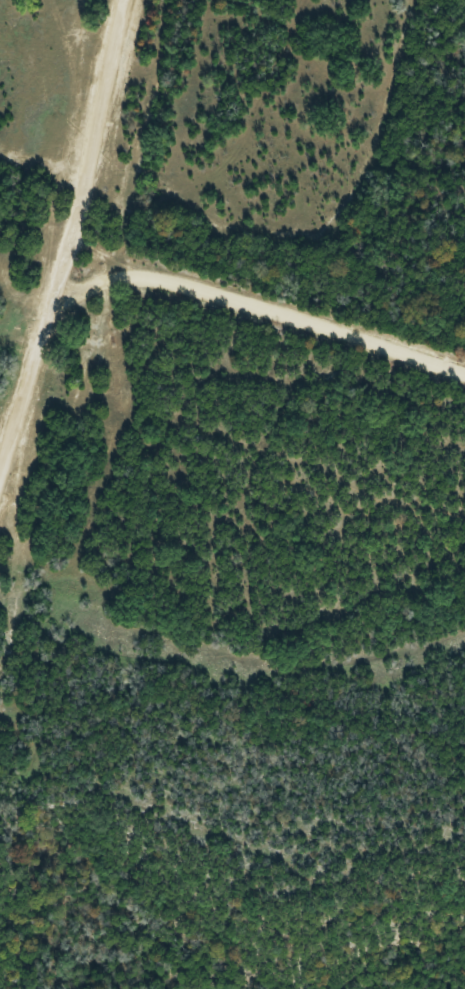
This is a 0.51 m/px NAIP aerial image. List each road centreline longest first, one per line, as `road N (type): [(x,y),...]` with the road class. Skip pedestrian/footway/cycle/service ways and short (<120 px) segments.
road 1 (residential): [(48,296),(128,270),(464,375)]
road 2 (residential): [(48,296),(121,0)]
road 3 (residential): [(0,454),(48,296)]

